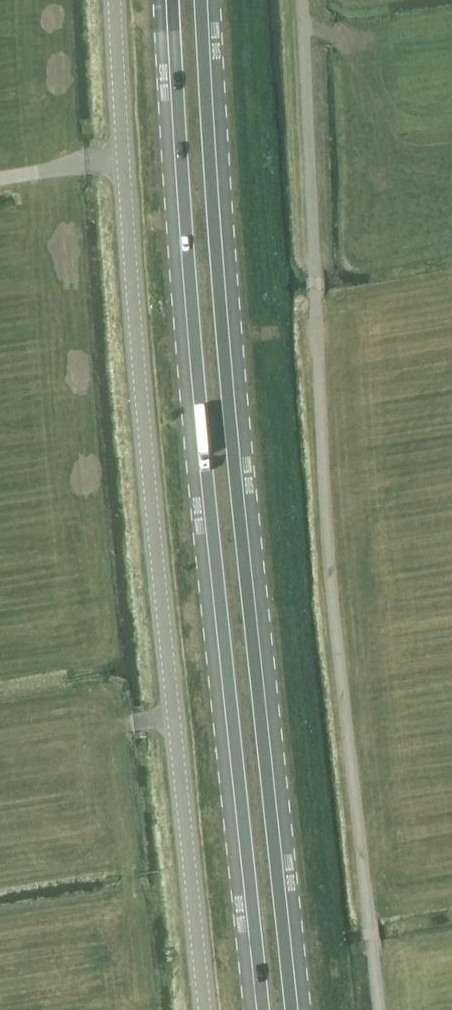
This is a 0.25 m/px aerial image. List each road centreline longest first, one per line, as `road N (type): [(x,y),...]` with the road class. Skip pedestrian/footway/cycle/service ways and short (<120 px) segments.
road 1 (primary): [(298,1009),(238,431),(208,0)]
road 2 (unclassified): [(205,1009),(127,223),(116,0)]
road 3 (primary): [(167,0),(196,436),(256,1009)]
road 4 (track): [(379,1009),(323,459),(303,0)]
road 5 (track): [(123,154),(0,174)]

